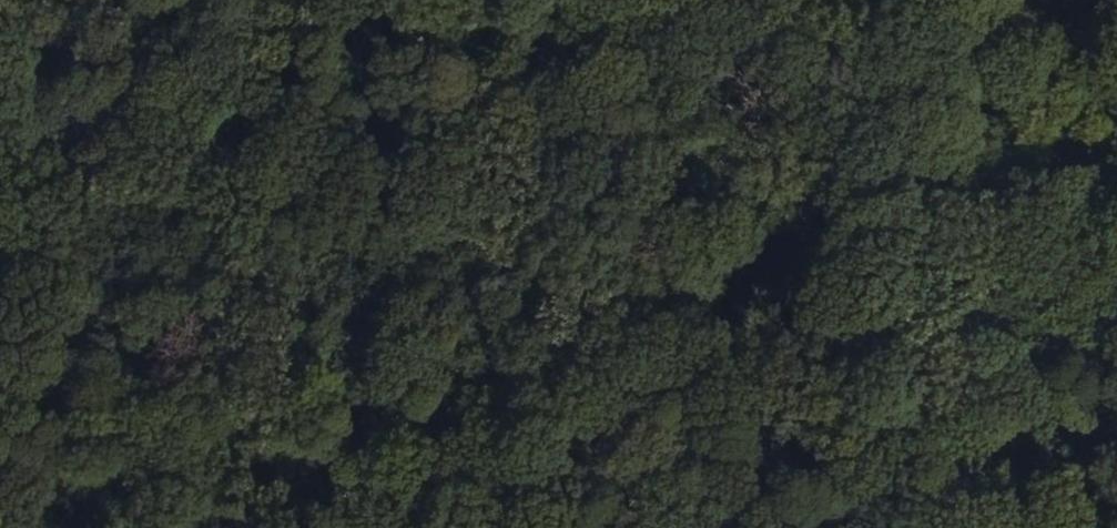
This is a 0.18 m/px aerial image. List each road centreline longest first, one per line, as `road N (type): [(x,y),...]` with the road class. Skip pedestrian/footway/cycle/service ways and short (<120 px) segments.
road 1 (track): [(1116,144),(1020,64),(963,0)]

